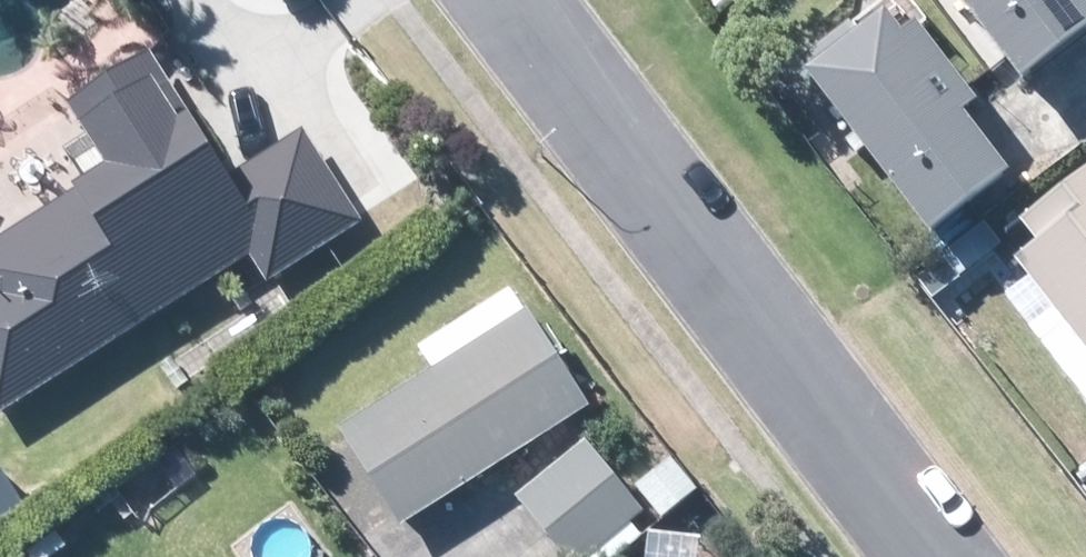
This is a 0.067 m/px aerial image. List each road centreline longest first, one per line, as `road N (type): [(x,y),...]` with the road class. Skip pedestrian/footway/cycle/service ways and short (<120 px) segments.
road 1 (residential): [(933,556),(511,0)]

